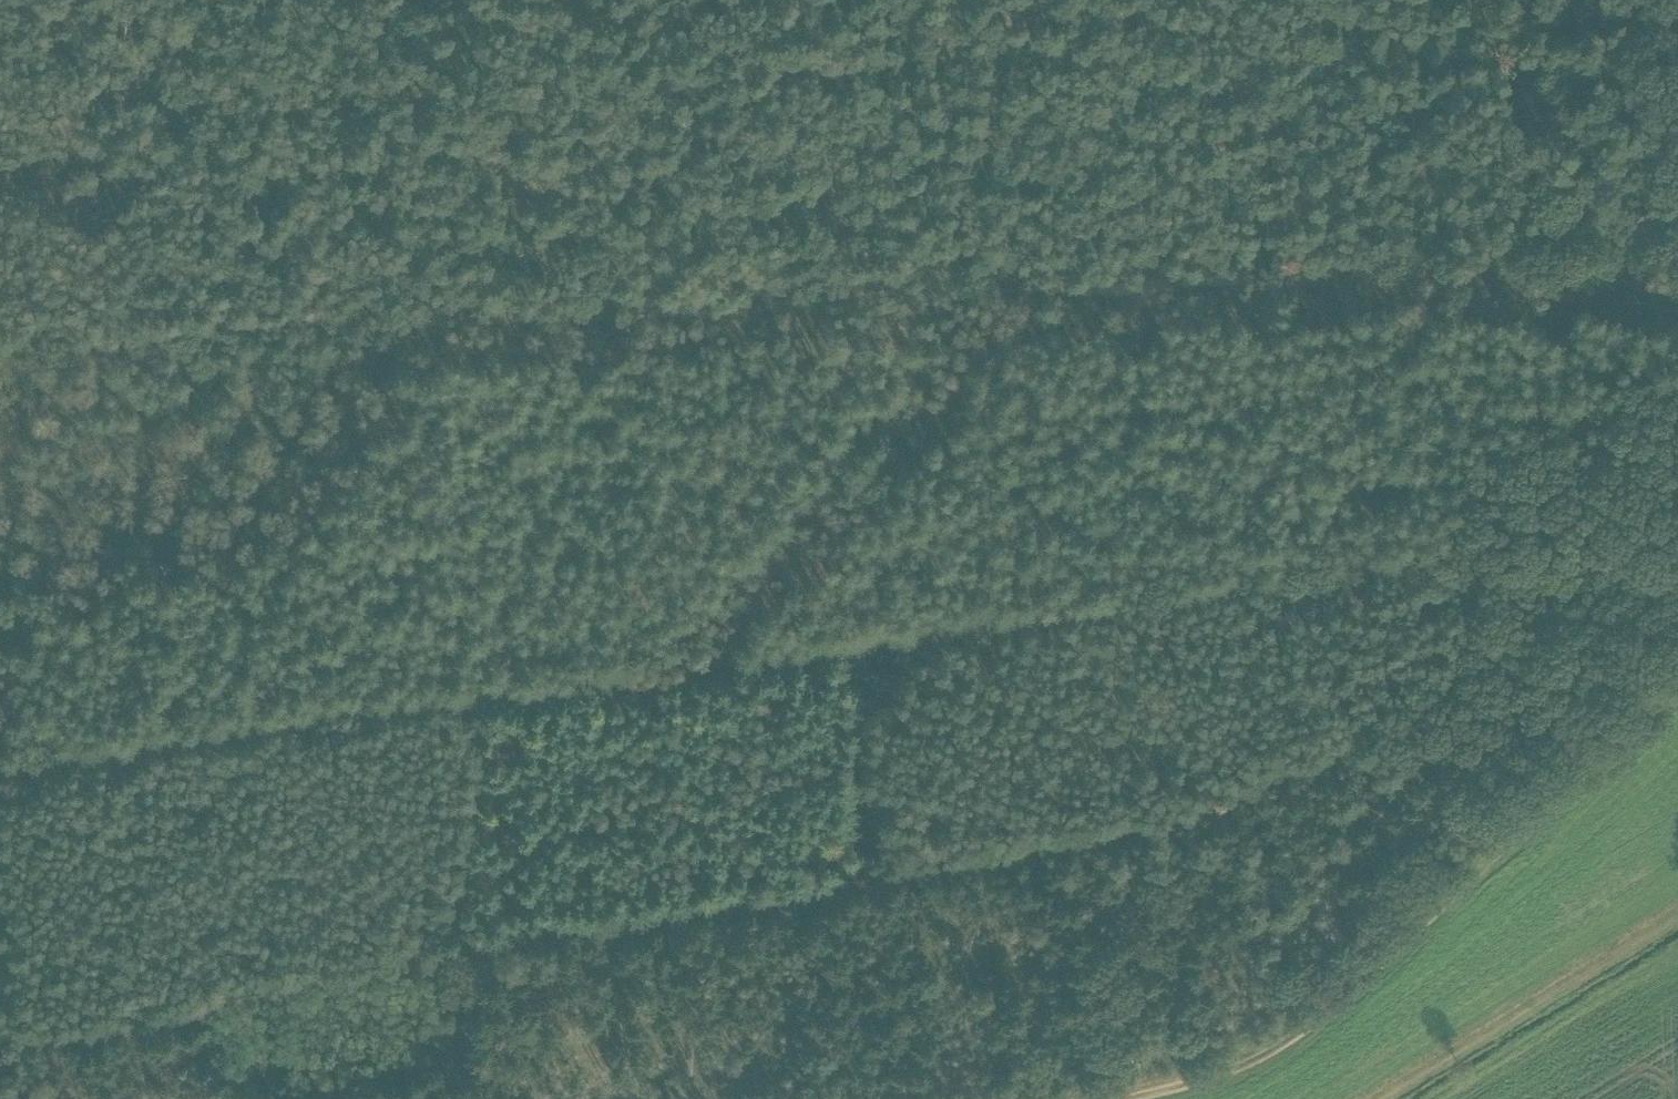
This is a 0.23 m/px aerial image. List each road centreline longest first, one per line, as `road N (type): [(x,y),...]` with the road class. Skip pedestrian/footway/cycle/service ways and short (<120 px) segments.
road 1 (track): [(1061,1098),(1271,1052),(1677,660)]

